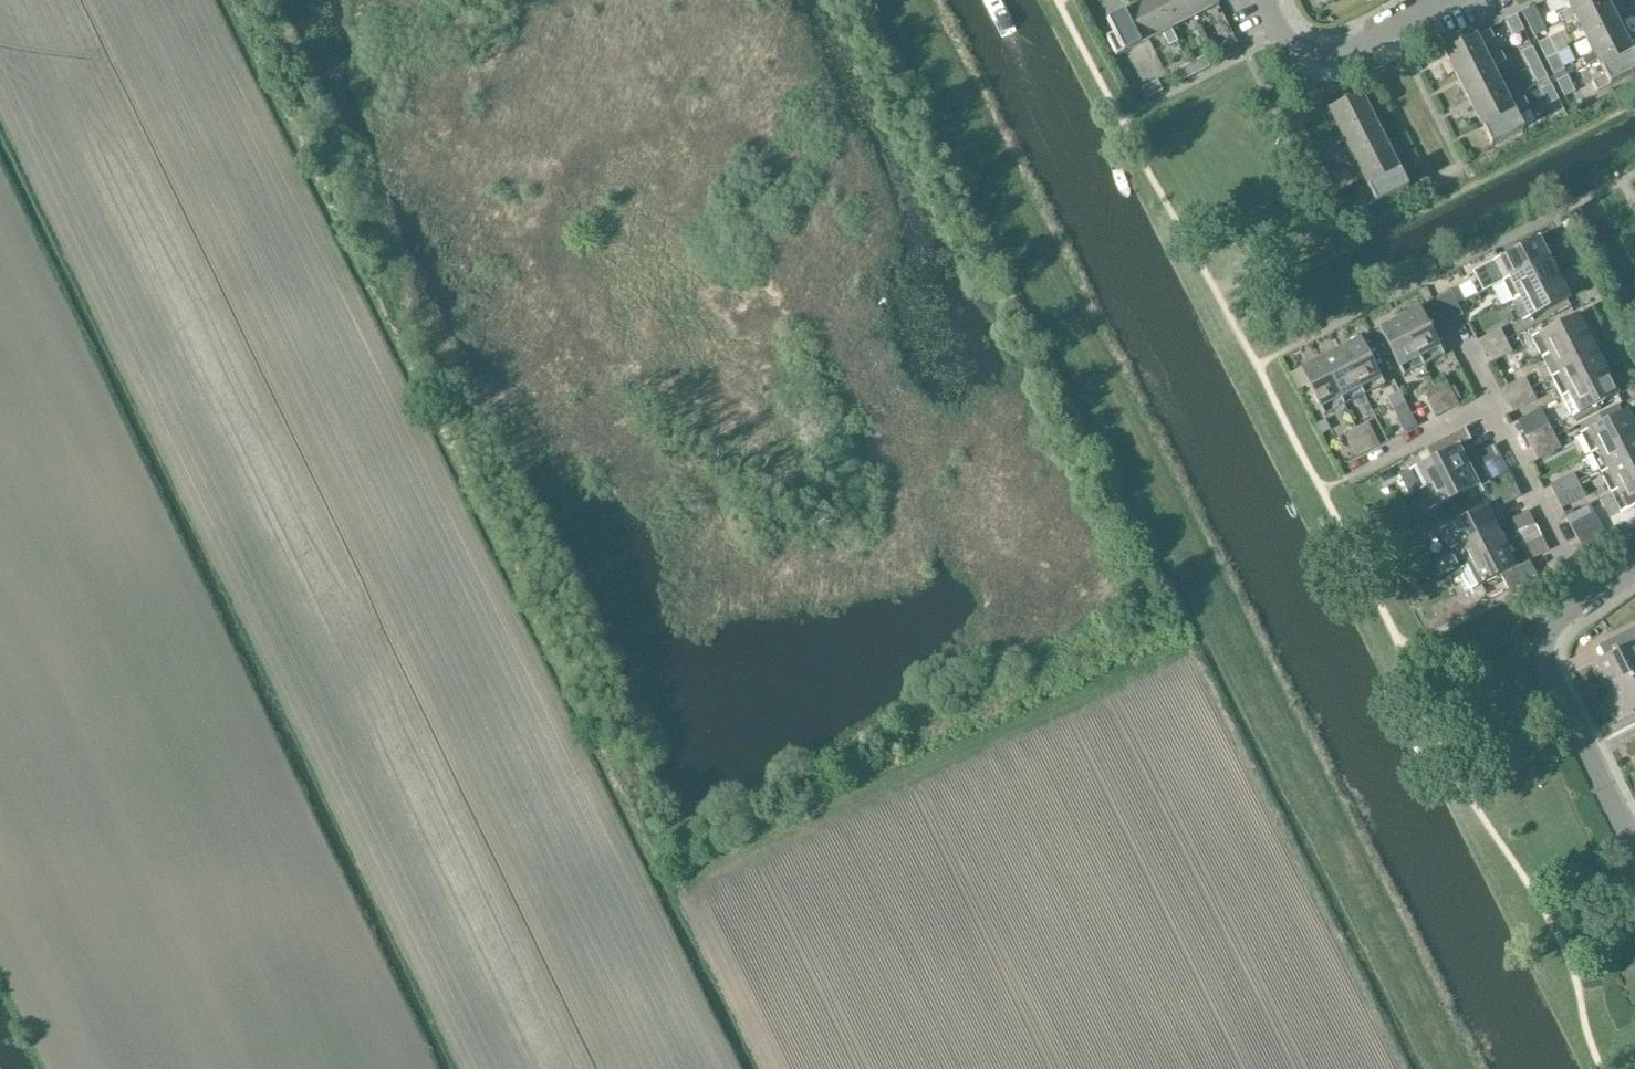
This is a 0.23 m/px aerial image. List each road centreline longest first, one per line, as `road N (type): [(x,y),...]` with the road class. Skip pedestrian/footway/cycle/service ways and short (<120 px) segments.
road 1 (residential): [(1634,860),(1539,676),(1584,603)]
road 2 (residential): [(1489,405),(1584,603)]
road 3 (unclassified): [(1489,405),(1336,481)]
road 4 (residential): [(1301,69),(1442,0)]

